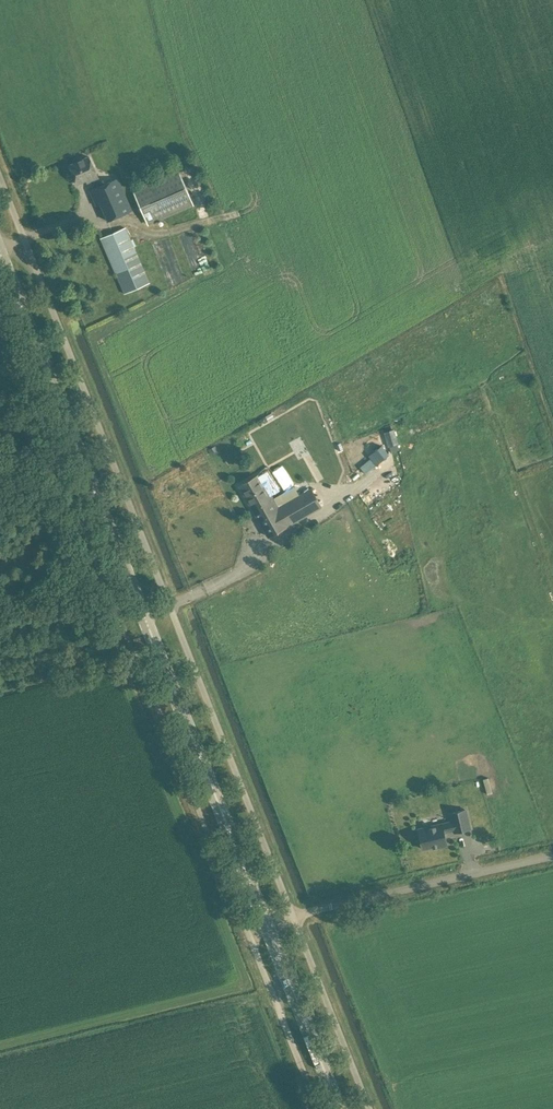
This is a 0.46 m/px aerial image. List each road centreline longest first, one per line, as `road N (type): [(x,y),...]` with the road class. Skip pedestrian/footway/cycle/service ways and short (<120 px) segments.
road 1 (unclassified): [(171,606),(26,238)]
road 2 (primary): [(142,616),(0,253)]
road 3 (unclassified): [(299,918),(171,606)]
road 4 (primary): [(267,927),(142,616)]
road 5 (unclassified): [(299,918),(552,858)]
road 6 (unclassified): [(315,1108),(246,934),(267,927)]
road 7 (unclassified): [(374,1108),(299,918)]
road 8 (primary): [(339,1108),(267,927)]
road 9 (track): [(134,651),(0,684)]

